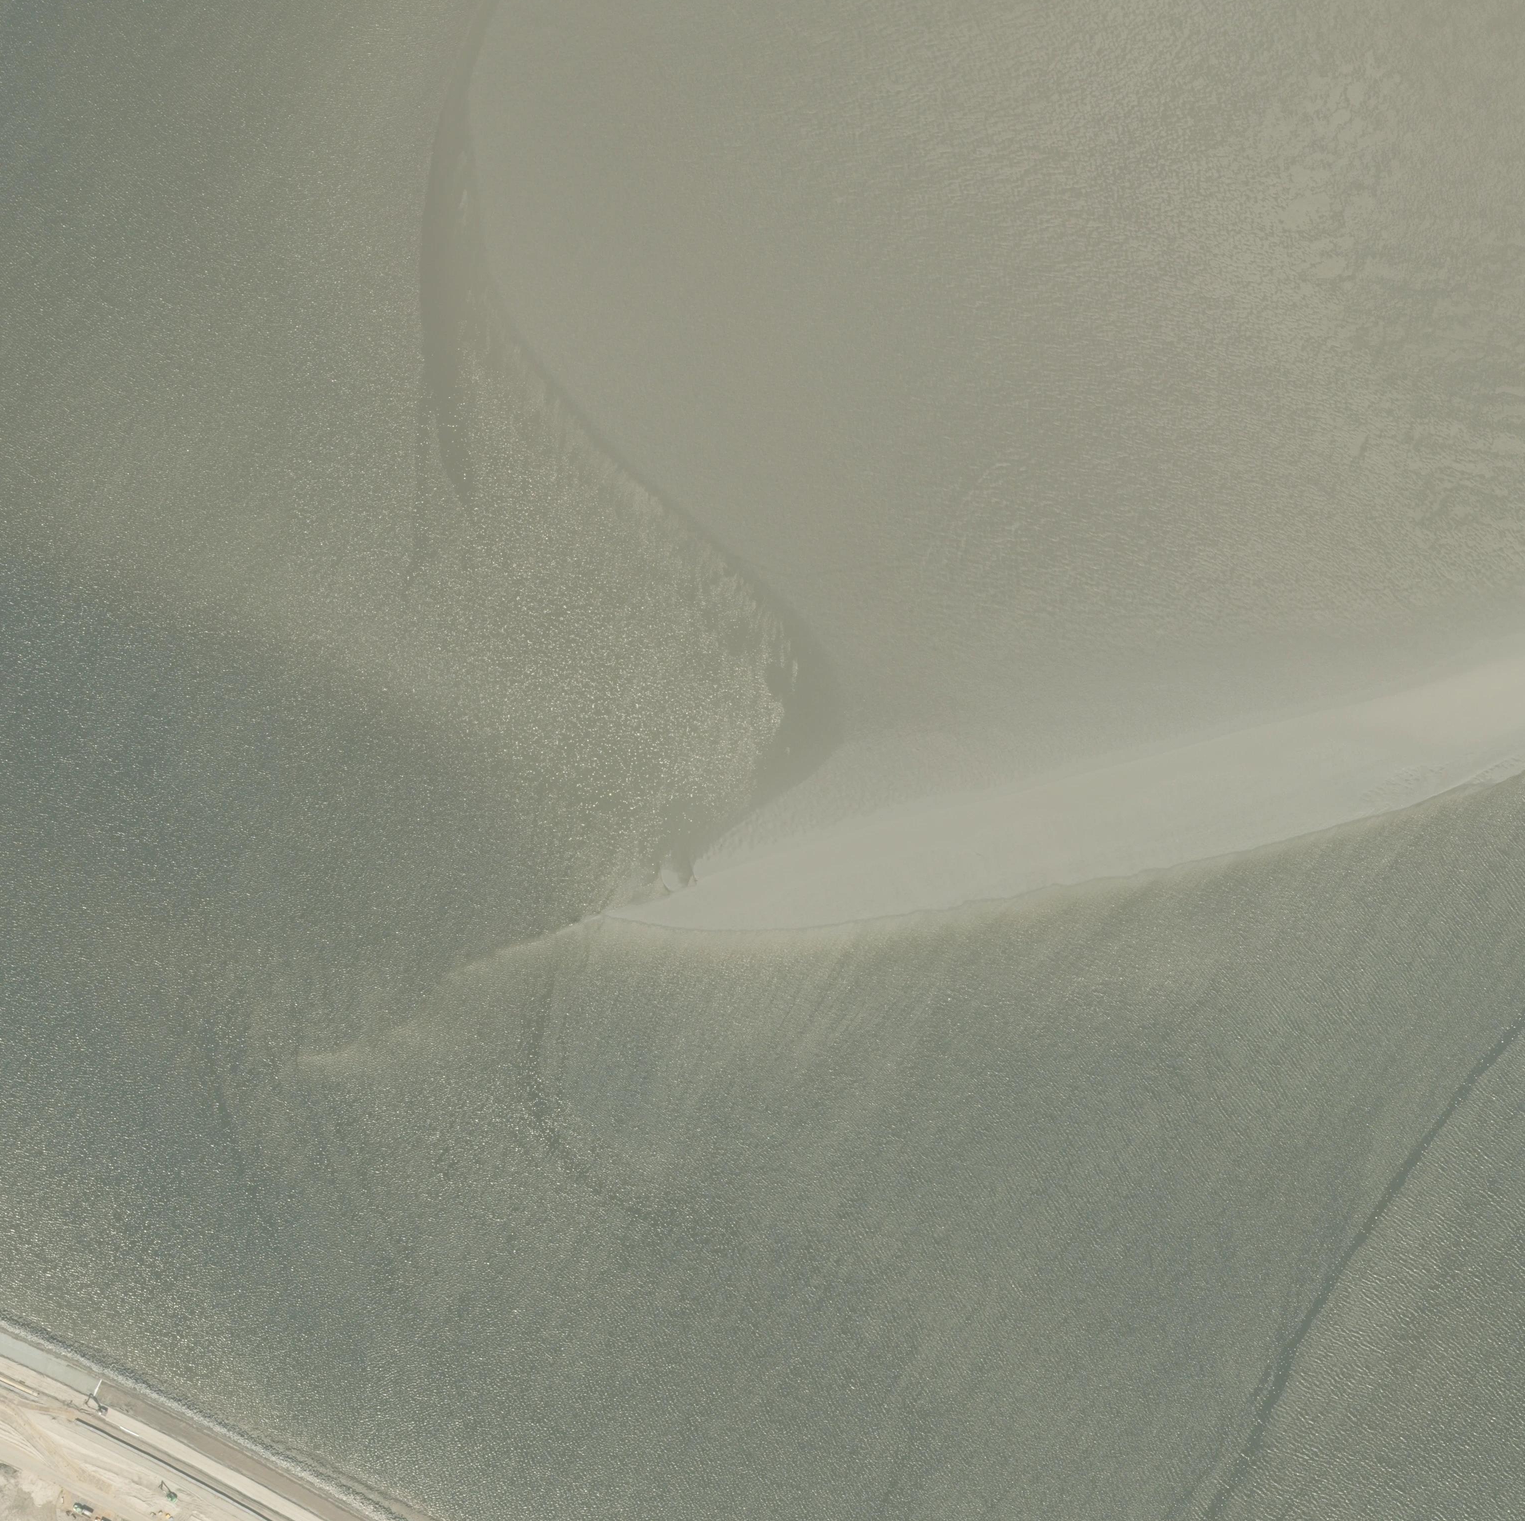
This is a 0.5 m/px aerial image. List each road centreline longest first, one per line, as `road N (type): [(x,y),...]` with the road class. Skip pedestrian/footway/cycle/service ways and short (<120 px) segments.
road 1 (track): [(362,1520),(215,1440),(0,1340)]

